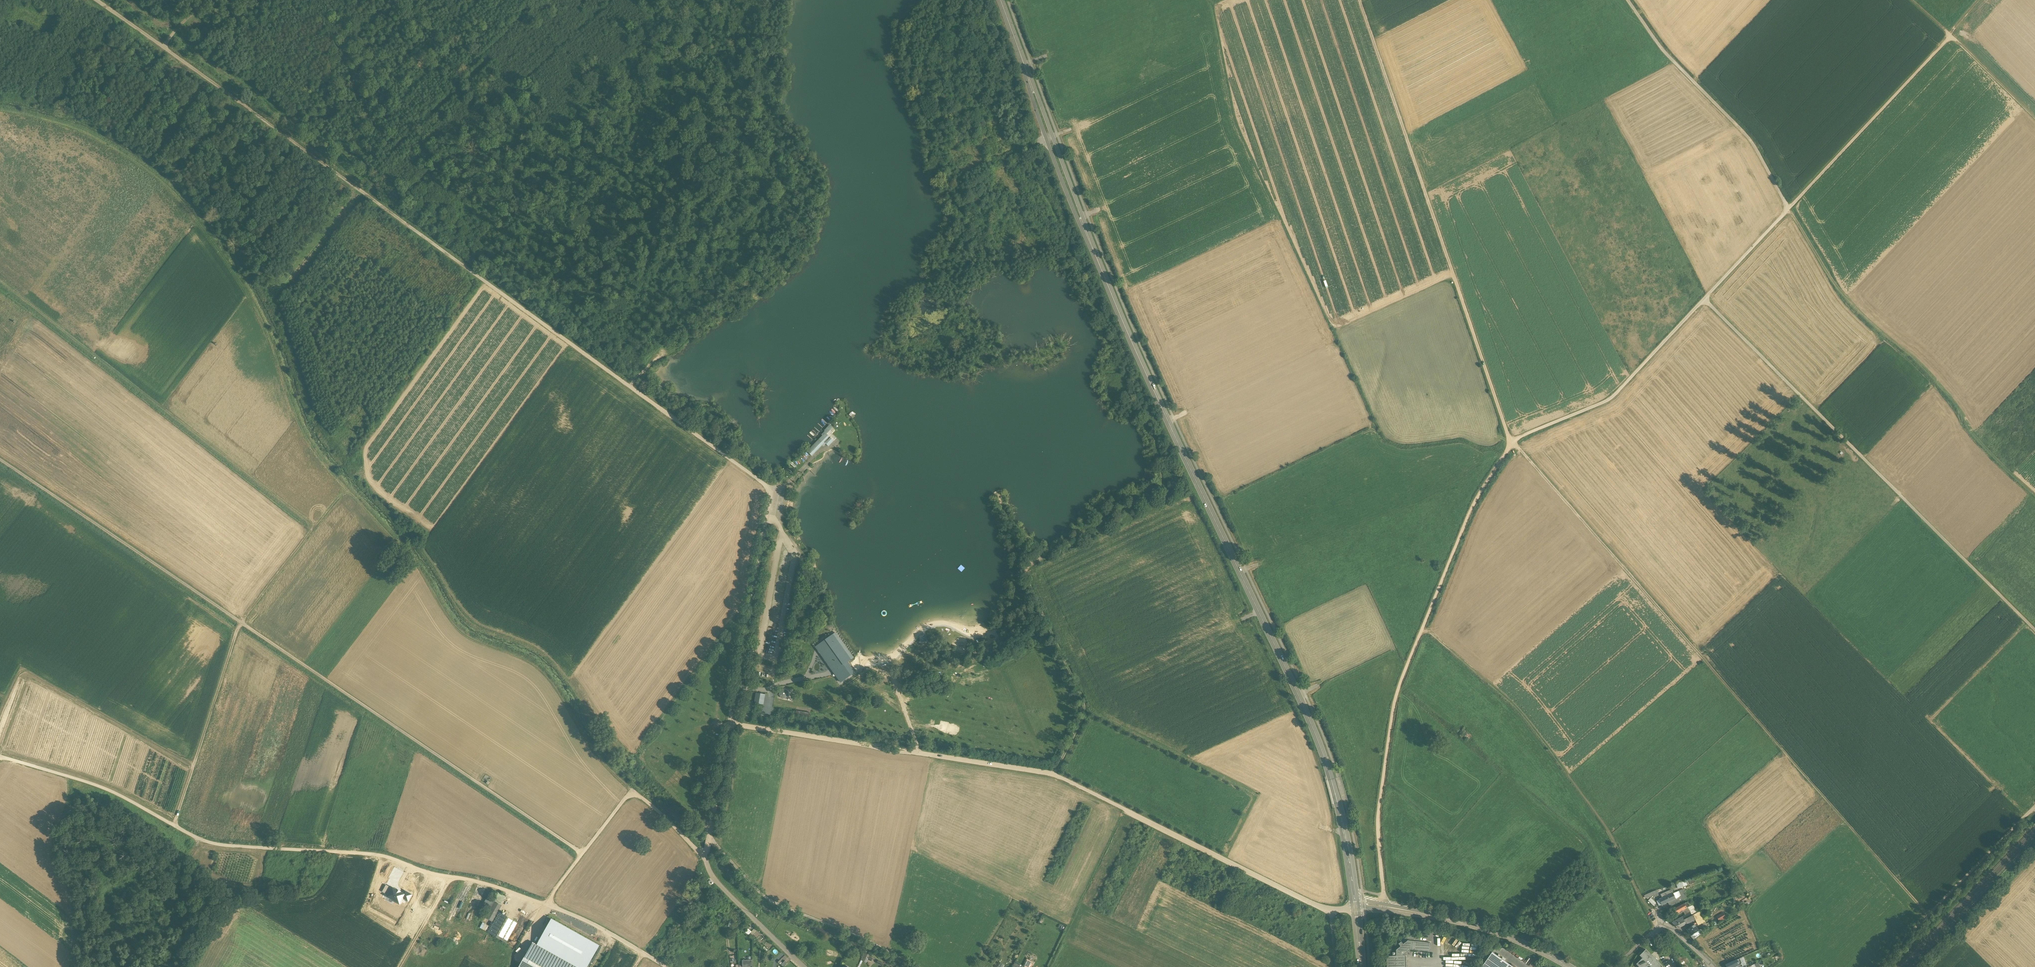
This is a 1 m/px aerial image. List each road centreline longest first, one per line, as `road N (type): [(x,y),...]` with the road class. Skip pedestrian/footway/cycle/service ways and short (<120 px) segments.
road 1 (track): [(1626,0),(1663,53),(1750,140),(1792,213),(1614,403),(1521,442),(1475,511),(1401,693),(1381,822),(1385,906)]
road 2 (track): [(1362,0),(1511,442),(1928,919)]
road 3 (secondary): [(1355,905),(1335,788),(1314,732),(1125,320),(1001,0)]
road 4 (track): [(166,49),(772,491)]
road 5 (track): [(581,854),(0,461)]
road 6 (track): [(2034,497),(1924,370),(1843,296),(1792,213),(1992,0)]
road 7 (track): [(1708,304),(2034,631)]
road 8 (track): [(347,489),(409,556),(464,634),(550,677),(592,747),(631,792)]
road 9 (track): [(317,532),(0,282)]
road 10 (track): [(173,826),(242,631),(347,489)]
road 11 (track): [(1631,956),(1588,846),(1402,690)]
road 12 (track): [(1424,631),(1521,714),(1614,837),(1644,901)]
road 13 (track): [(347,489),(316,456),(262,318),(204,229)]
road 14 (track): [(917,966),(767,900),(709,836)]
road 15 (track): [(193,766),(22,669),(0,711)]
road 16 (track): [(0,112),(52,121),(110,145),(172,189),(204,229)]
road 17 (secondary): [(1569,966),(1486,929),(1355,905)]
road 18 (track): [(1026,574),(1088,708),(1054,775)]
road 19 (track): [(1879,966),(2034,812)]
road 20 (track): [(71,777),(55,852),(76,894),(77,966)]
road 21 (track): [(1910,0),(2034,120)]
road 22 (track): [(1050,966),(1127,812)]
road 23 (track): [(230,0),(190,18),(166,49),(94,0)]
road 24 (residential): [(705,859),(716,881),(805,966)]
road 25 (track): [(2034,860),(1934,966)]
road 26 (track): [(666,966),(547,905)]

